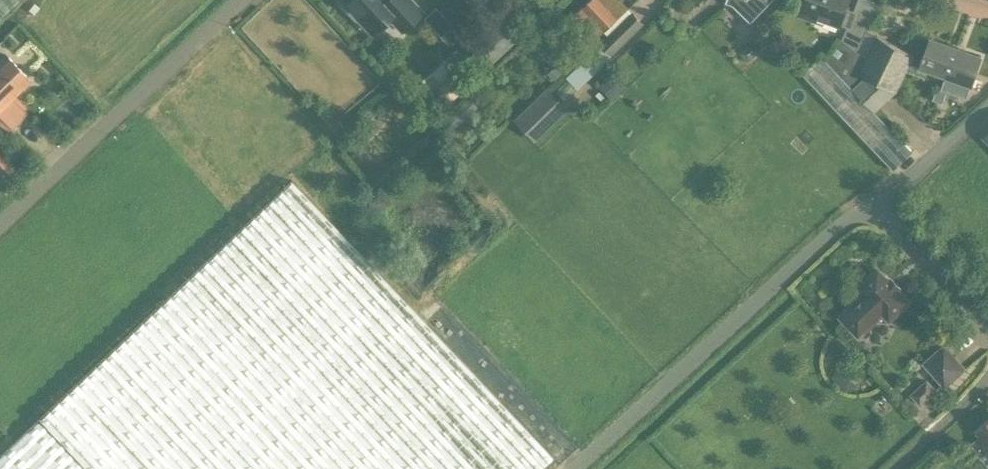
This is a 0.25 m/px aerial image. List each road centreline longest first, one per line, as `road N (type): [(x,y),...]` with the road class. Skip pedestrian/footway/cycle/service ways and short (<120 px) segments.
road 1 (unclassified): [(574,468),(848,219),(878,202)]
road 2 (unclassified): [(0,225),(241,0)]
road 3 (unclassified): [(987,332),(878,202)]
road 4 (unclassified): [(878,202),(987,109)]
road 5 (unclassified): [(893,468),(987,380)]

